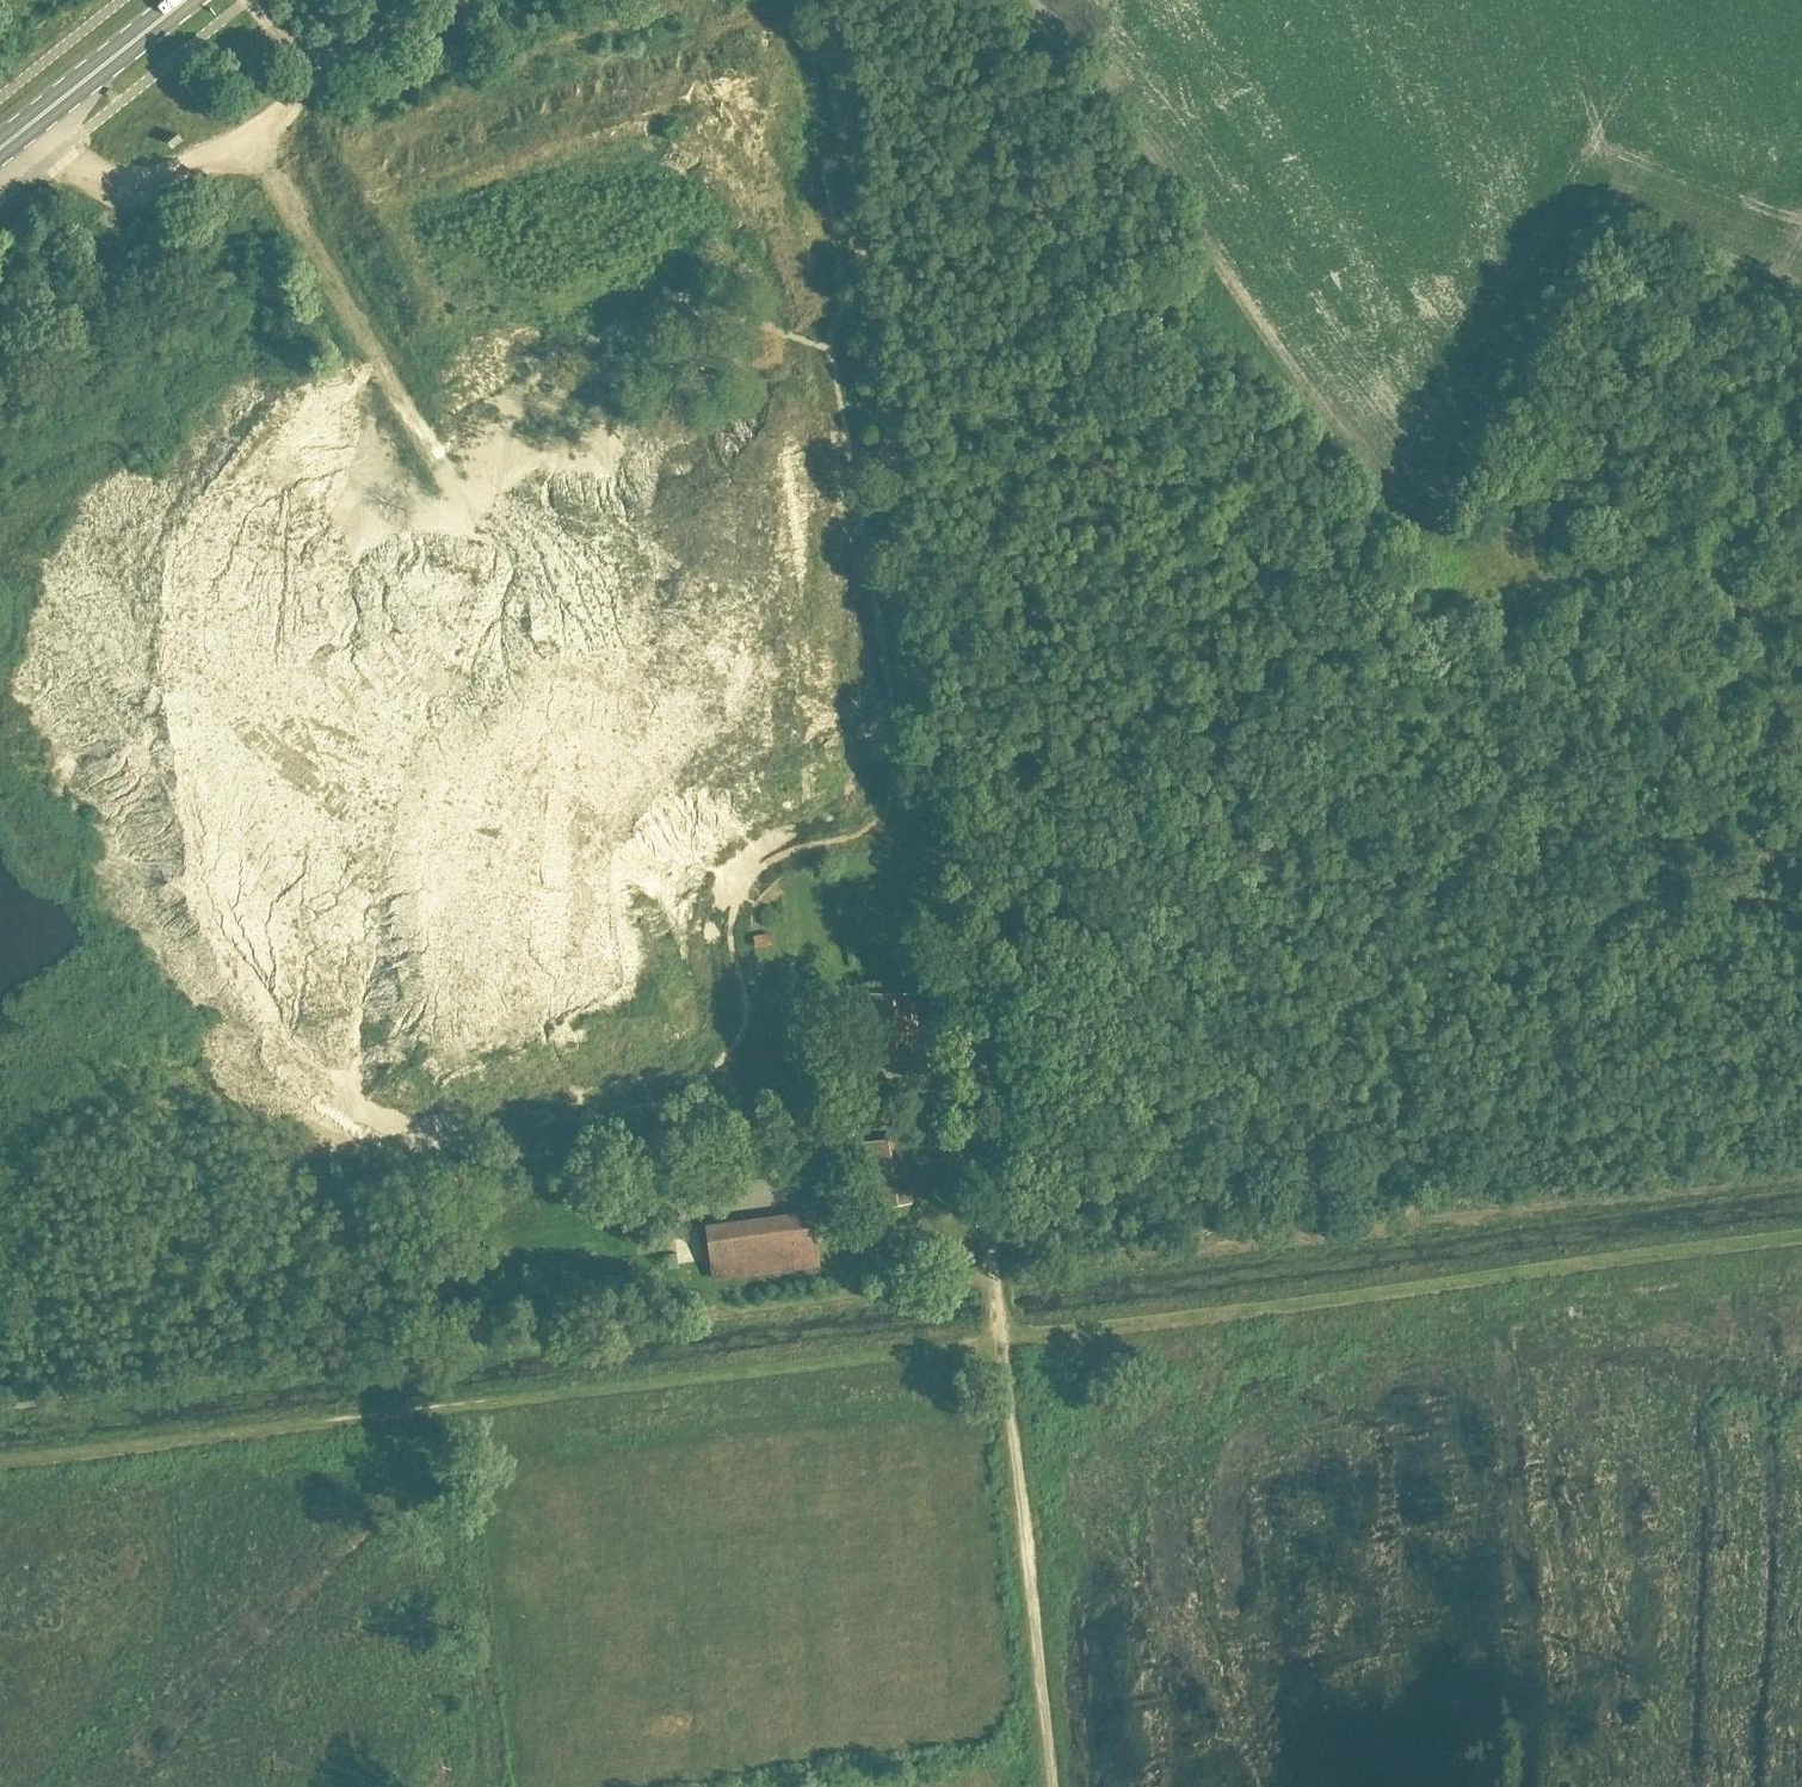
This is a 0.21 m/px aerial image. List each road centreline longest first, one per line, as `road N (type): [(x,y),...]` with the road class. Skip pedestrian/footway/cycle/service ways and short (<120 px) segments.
road 1 (track): [(823,0),(966,983)]
road 2 (primary): [(0,148),(185,0)]

